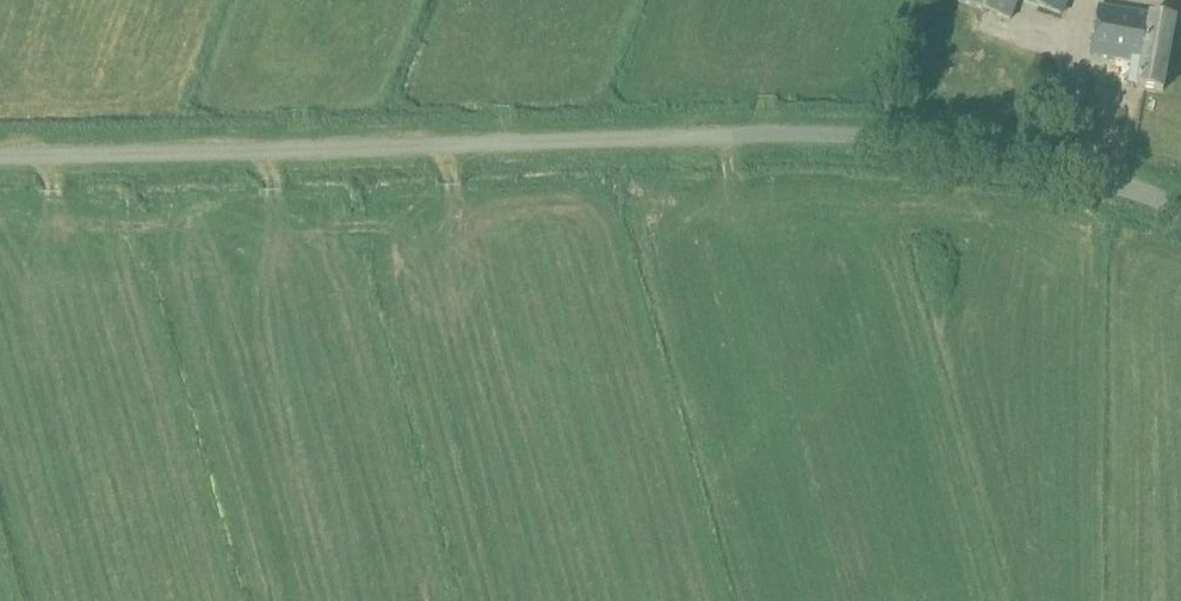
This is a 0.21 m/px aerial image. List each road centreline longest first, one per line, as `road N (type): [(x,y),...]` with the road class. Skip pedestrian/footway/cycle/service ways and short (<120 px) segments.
road 1 (unclassified): [(1180,206),(1011,156),(843,135),(0,156)]

